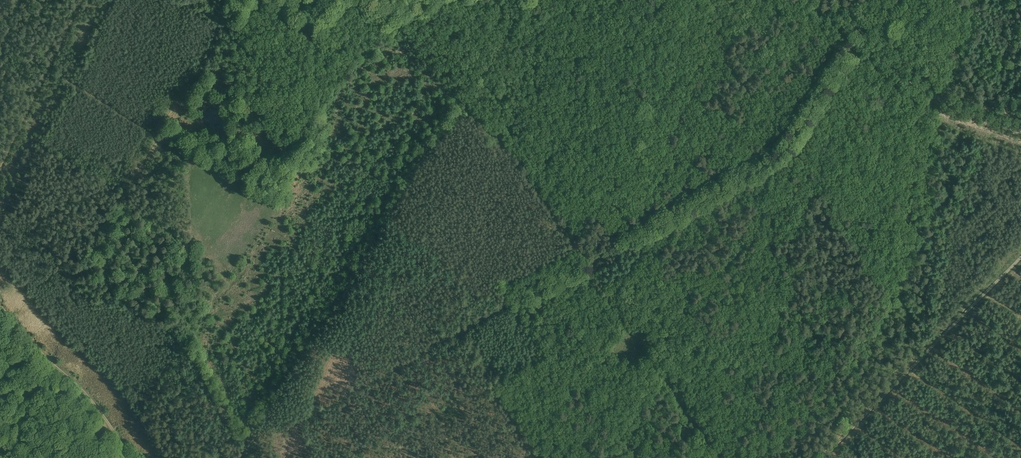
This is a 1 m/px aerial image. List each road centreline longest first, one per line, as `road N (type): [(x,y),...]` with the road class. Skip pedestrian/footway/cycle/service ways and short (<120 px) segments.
road 1 (track): [(233,457),(587,264)]
road 2 (track): [(587,264),(778,157),(864,35)]
road 3 (track): [(821,457),(1020,257)]
road 4 (tertiary): [(1020,126),(912,84),(823,0)]
road 5 (track): [(0,167),(81,0)]

